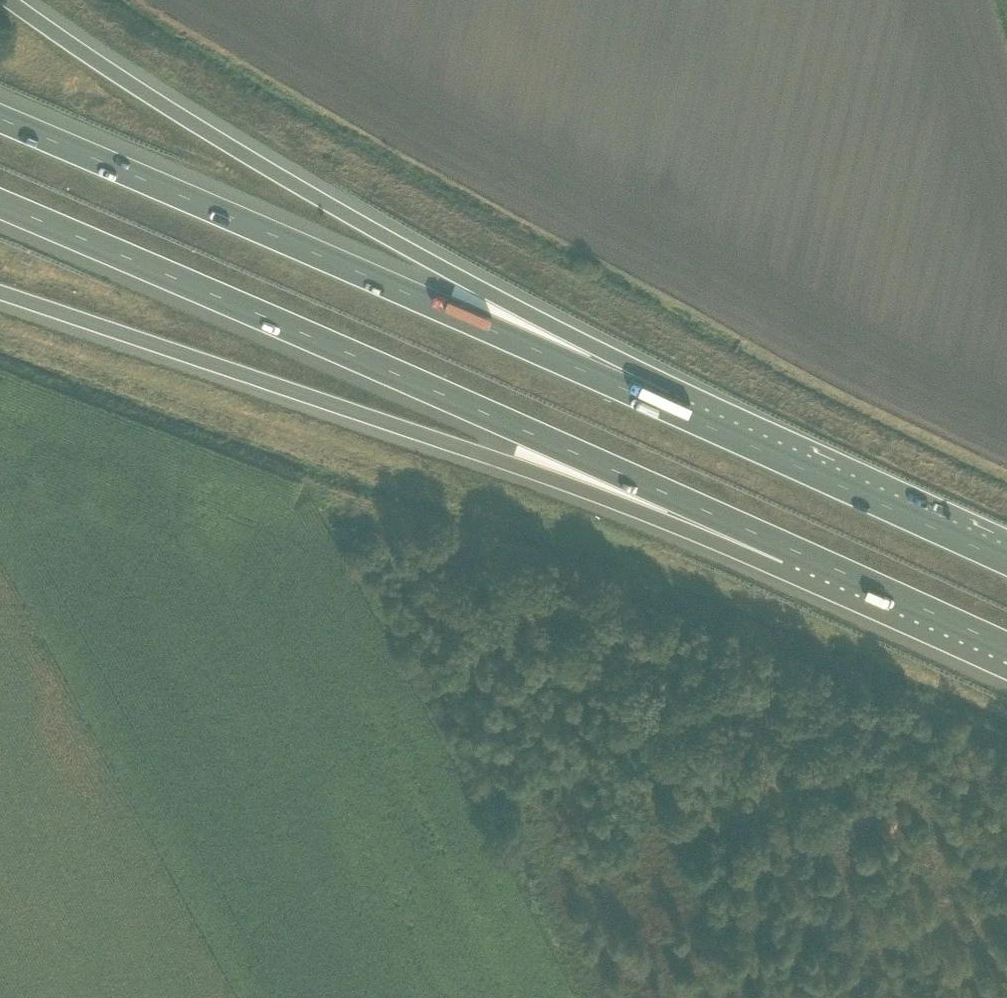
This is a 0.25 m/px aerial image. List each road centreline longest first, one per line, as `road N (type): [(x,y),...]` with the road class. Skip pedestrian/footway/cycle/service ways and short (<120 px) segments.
road 1 (motorway): [(0,202),(789,548)]
road 2 (motorway): [(0,292),(789,548)]
road 3 (motorway): [(678,413),(158,102),(10,0)]
road 4 (motorway): [(678,413),(0,119)]
road 5 (motorway): [(1006,561),(678,413)]
road 6 (motorway): [(789,548),(1006,646)]

